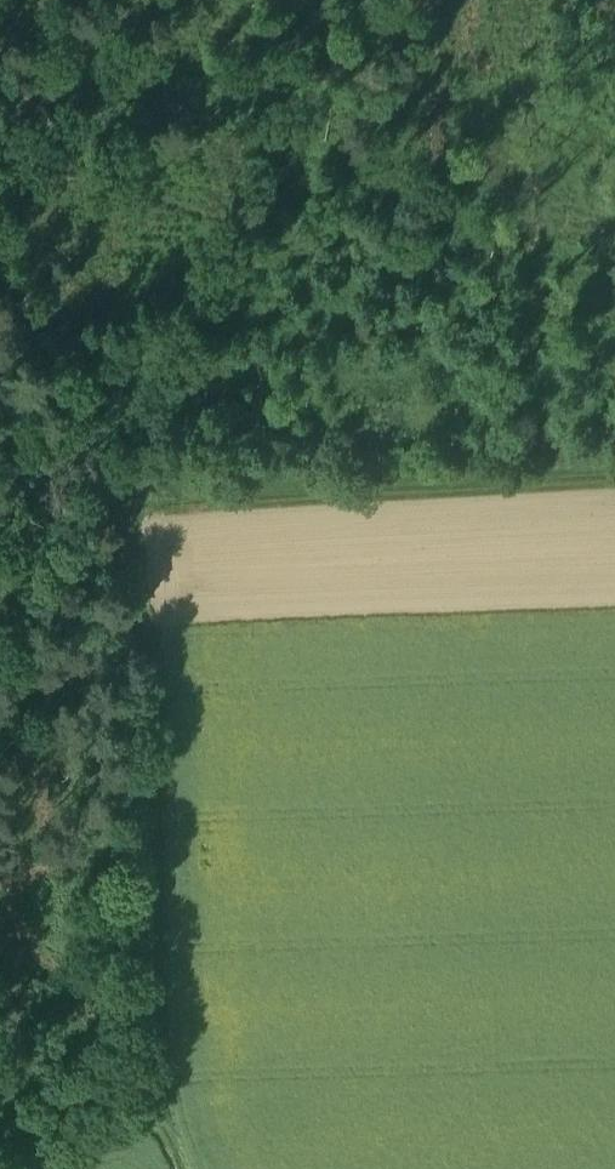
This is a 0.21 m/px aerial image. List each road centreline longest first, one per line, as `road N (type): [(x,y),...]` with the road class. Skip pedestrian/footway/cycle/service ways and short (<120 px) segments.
road 1 (track): [(147,512),(155,1129)]
road 2 (track): [(147,512),(614,479)]
road 3 (track): [(0,234),(147,512)]

